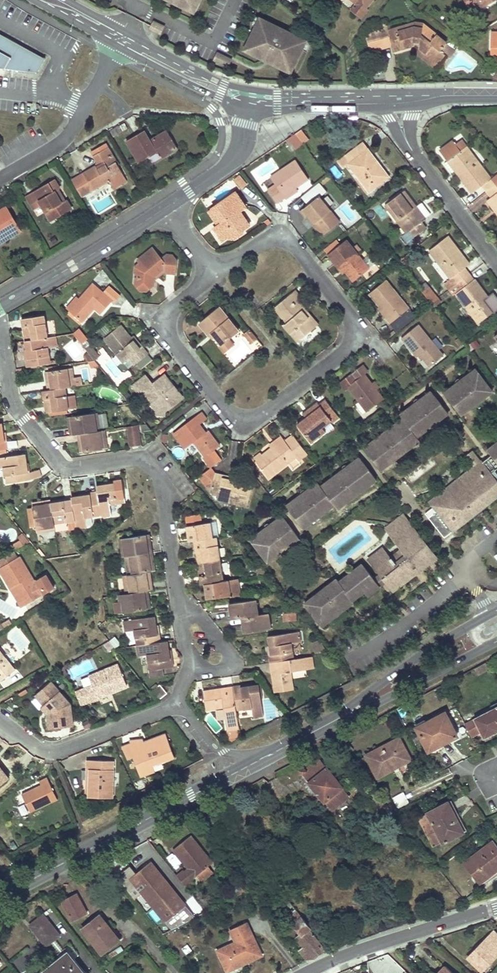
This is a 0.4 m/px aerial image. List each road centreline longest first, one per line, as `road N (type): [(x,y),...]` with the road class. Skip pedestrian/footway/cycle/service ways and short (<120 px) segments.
road 1 (residential): [(216,274),(172,308),(166,329),(236,416),(261,414),(355,340),(350,315),(285,237),(266,240),(218,273)]
road 2 (residential): [(178,591),(157,474),(139,459),(60,464),(14,405),(0,333)]
road 3 (primary): [(0,895),(275,752)]
road 4 (residential): [(0,719),(37,748),(62,751),(177,700)]
road 5 (residential): [(309,972),(496,908)]
road 6 (residential): [(398,99),(412,151),(496,264)]
road 7 (tertiary): [(164,208),(0,306)]
road 8 (residential): [(0,180),(68,135),(118,46)]
road 9 (primary): [(470,625),(347,714)]
road 10 (primary): [(347,714),(483,648)]
road 11 (tertiary): [(252,100),(232,160),(164,208)]
road 12 (secondary): [(118,46),(218,96),(252,100)]
road 13 (secondary): [(398,99),(252,100)]
road 14 (secondary): [(252,100),(125,32)]
road 15 (residential): [(190,671),(223,669),(229,655),(178,591)]
road 16 (unclassified): [(275,752),(218,749),(177,700)]

